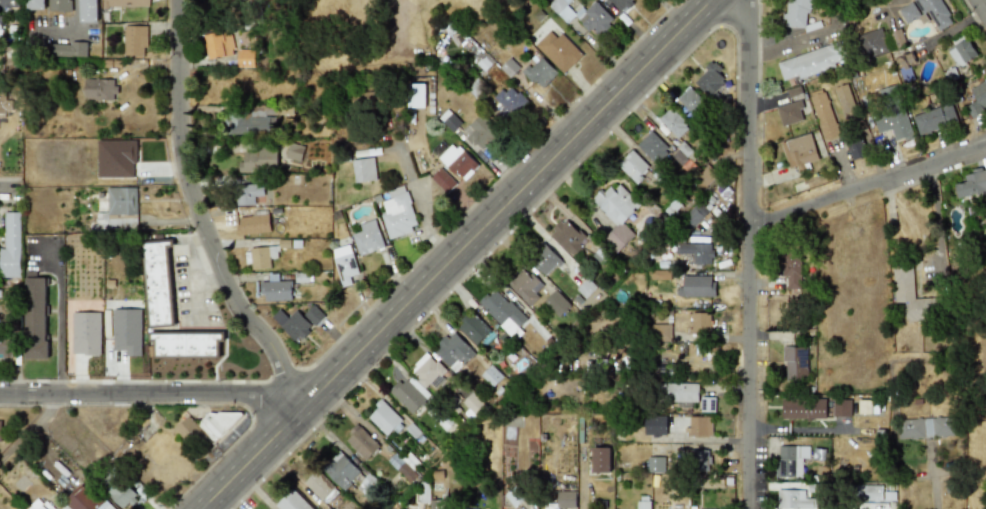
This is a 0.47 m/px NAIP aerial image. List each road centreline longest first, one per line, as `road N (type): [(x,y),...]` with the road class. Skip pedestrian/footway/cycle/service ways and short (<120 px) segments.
road 1 (secondary): [(196,508),(704,0)]
road 2 (residential): [(749,508),(741,0)]
road 3 (residential): [(295,394),(277,354),(238,307),(194,200),(180,124),(181,0)]
road 4 (residential): [(0,394),(312,394)]
road 5 (residential): [(749,228),(985,141)]

